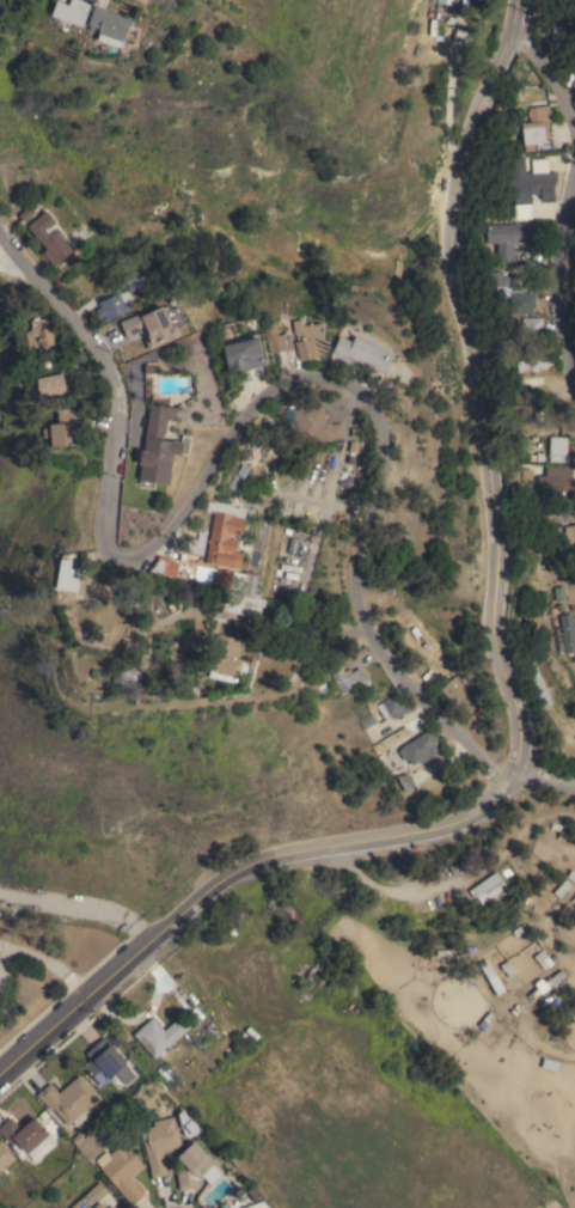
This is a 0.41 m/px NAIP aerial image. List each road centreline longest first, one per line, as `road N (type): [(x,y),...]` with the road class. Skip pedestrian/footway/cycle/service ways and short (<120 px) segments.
road 1 (residential): [(0,236),(104,356),(114,405),(102,537),(123,559),(159,539),(255,403),(287,379),(324,378),(362,395),(381,428),(380,477),(355,568),(355,604),(400,681),(508,776)]
road 2 (residential): [(508,776),(519,720),(493,629),(498,556),(488,441),(451,252),(466,153)]
road 3 (residential): [(0,1072),(232,872),(273,856),(453,824),(493,799),(508,776)]
road 4 (residential): [(574,383),(558,330),(558,251),(574,162)]
road 5 (residential): [(466,153),(510,32)]

